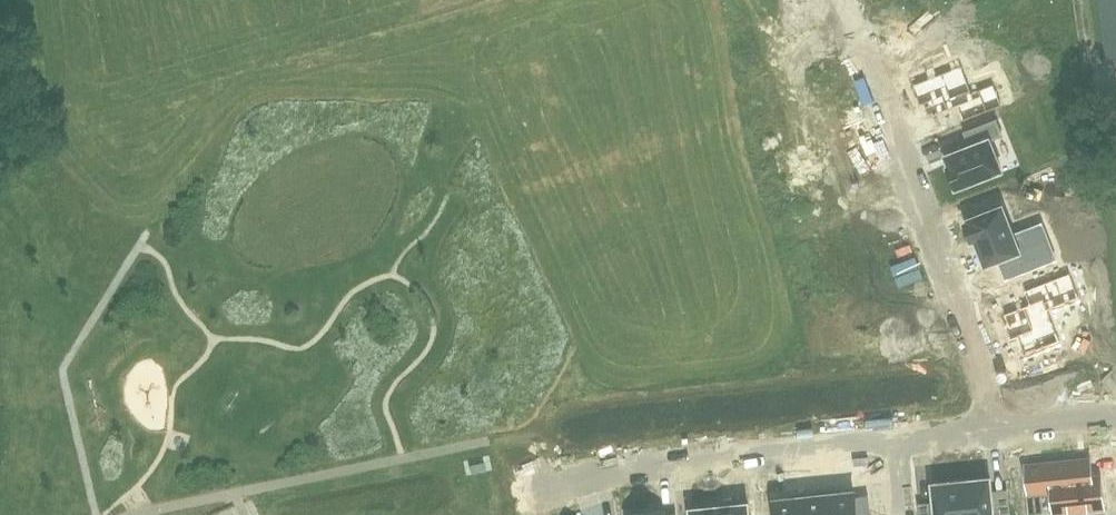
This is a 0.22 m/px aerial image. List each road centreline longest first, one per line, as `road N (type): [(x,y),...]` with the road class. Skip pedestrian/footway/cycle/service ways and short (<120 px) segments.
road 1 (residential): [(537,0),(530,32),(549,205),(571,220),(658,219),(744,455)]
road 2 (residential): [(997,430),(841,0)]
road 3 (residential): [(533,493),(627,466),(744,455)]
road 4 (residential): [(744,455),(895,440)]

